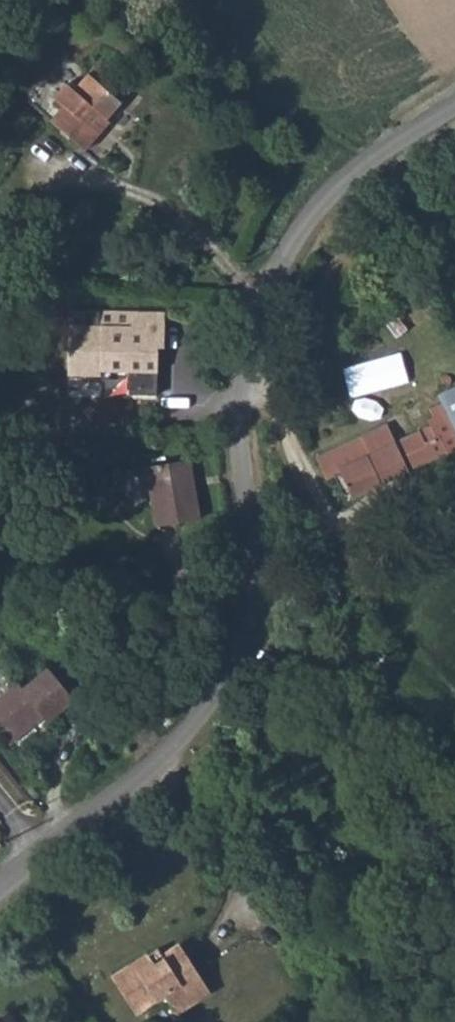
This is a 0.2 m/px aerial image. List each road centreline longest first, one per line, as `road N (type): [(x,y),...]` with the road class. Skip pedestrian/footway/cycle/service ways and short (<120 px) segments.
road 1 (unclassified): [(0,889),(155,773),(210,702),(249,633),(257,571),(239,416),(253,322),(294,231),(354,174),(454,111)]

